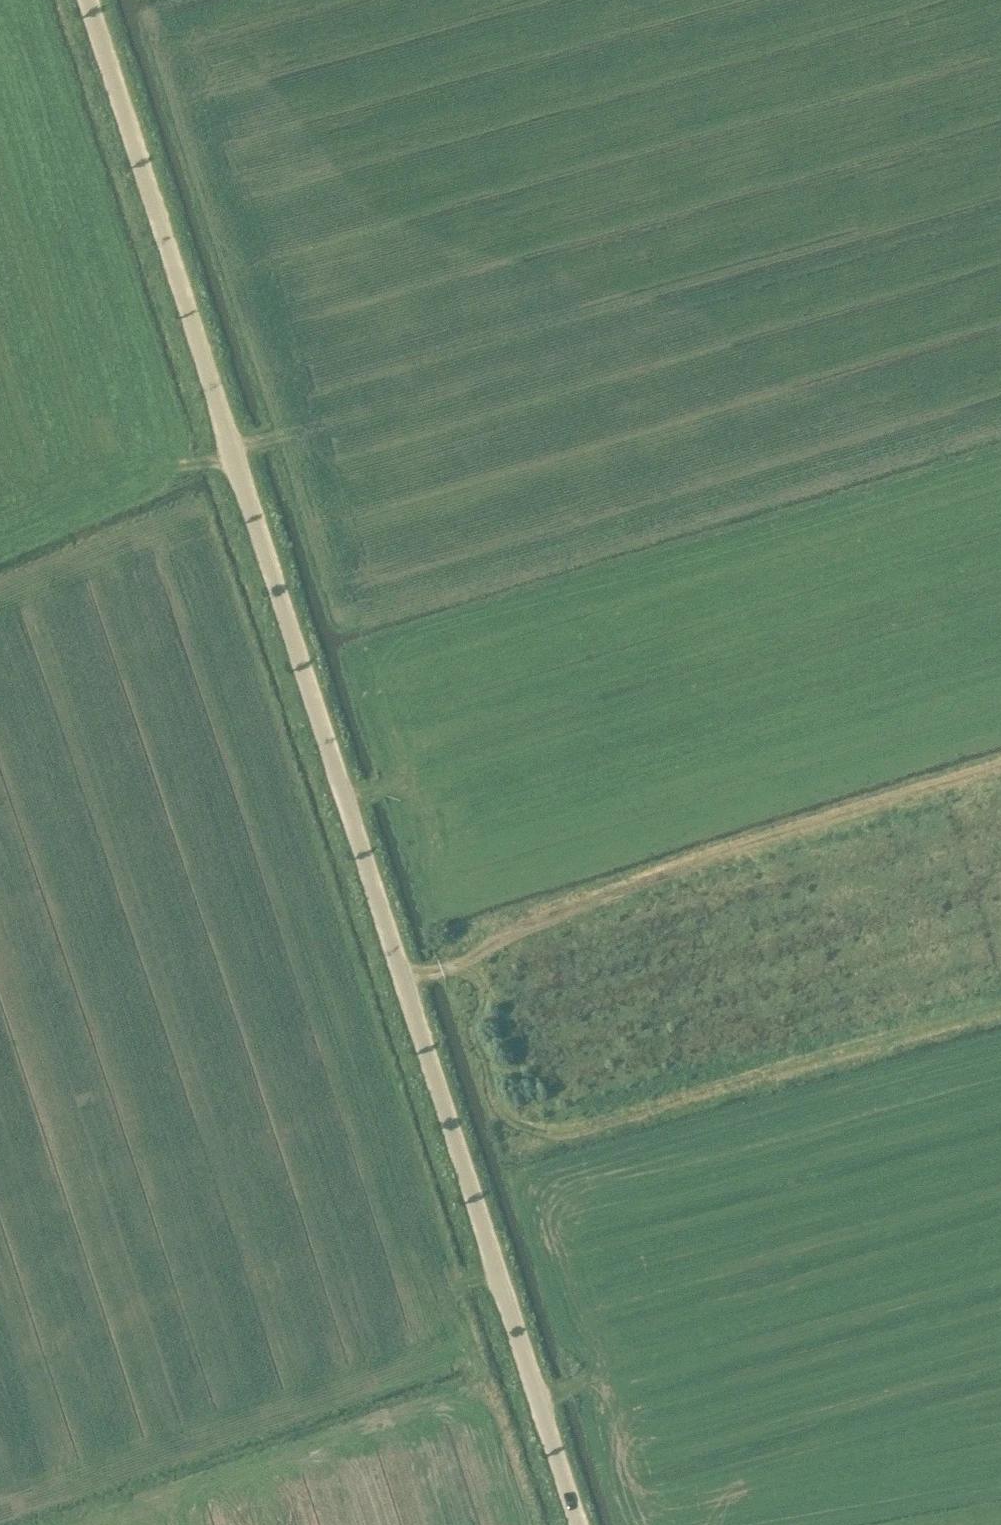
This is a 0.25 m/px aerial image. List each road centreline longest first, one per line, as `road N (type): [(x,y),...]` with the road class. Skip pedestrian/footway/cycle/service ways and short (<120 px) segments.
road 1 (unclassified): [(580,1524),(93,0)]

